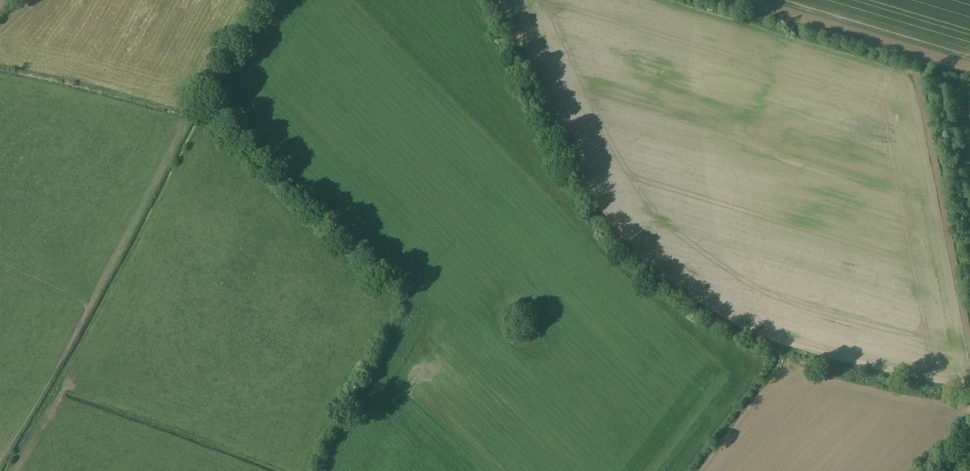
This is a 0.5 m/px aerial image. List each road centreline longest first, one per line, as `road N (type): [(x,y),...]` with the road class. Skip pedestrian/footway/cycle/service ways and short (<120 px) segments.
road 1 (track): [(501,0),(586,180),(634,245),(701,298),(783,340),(969,376)]

